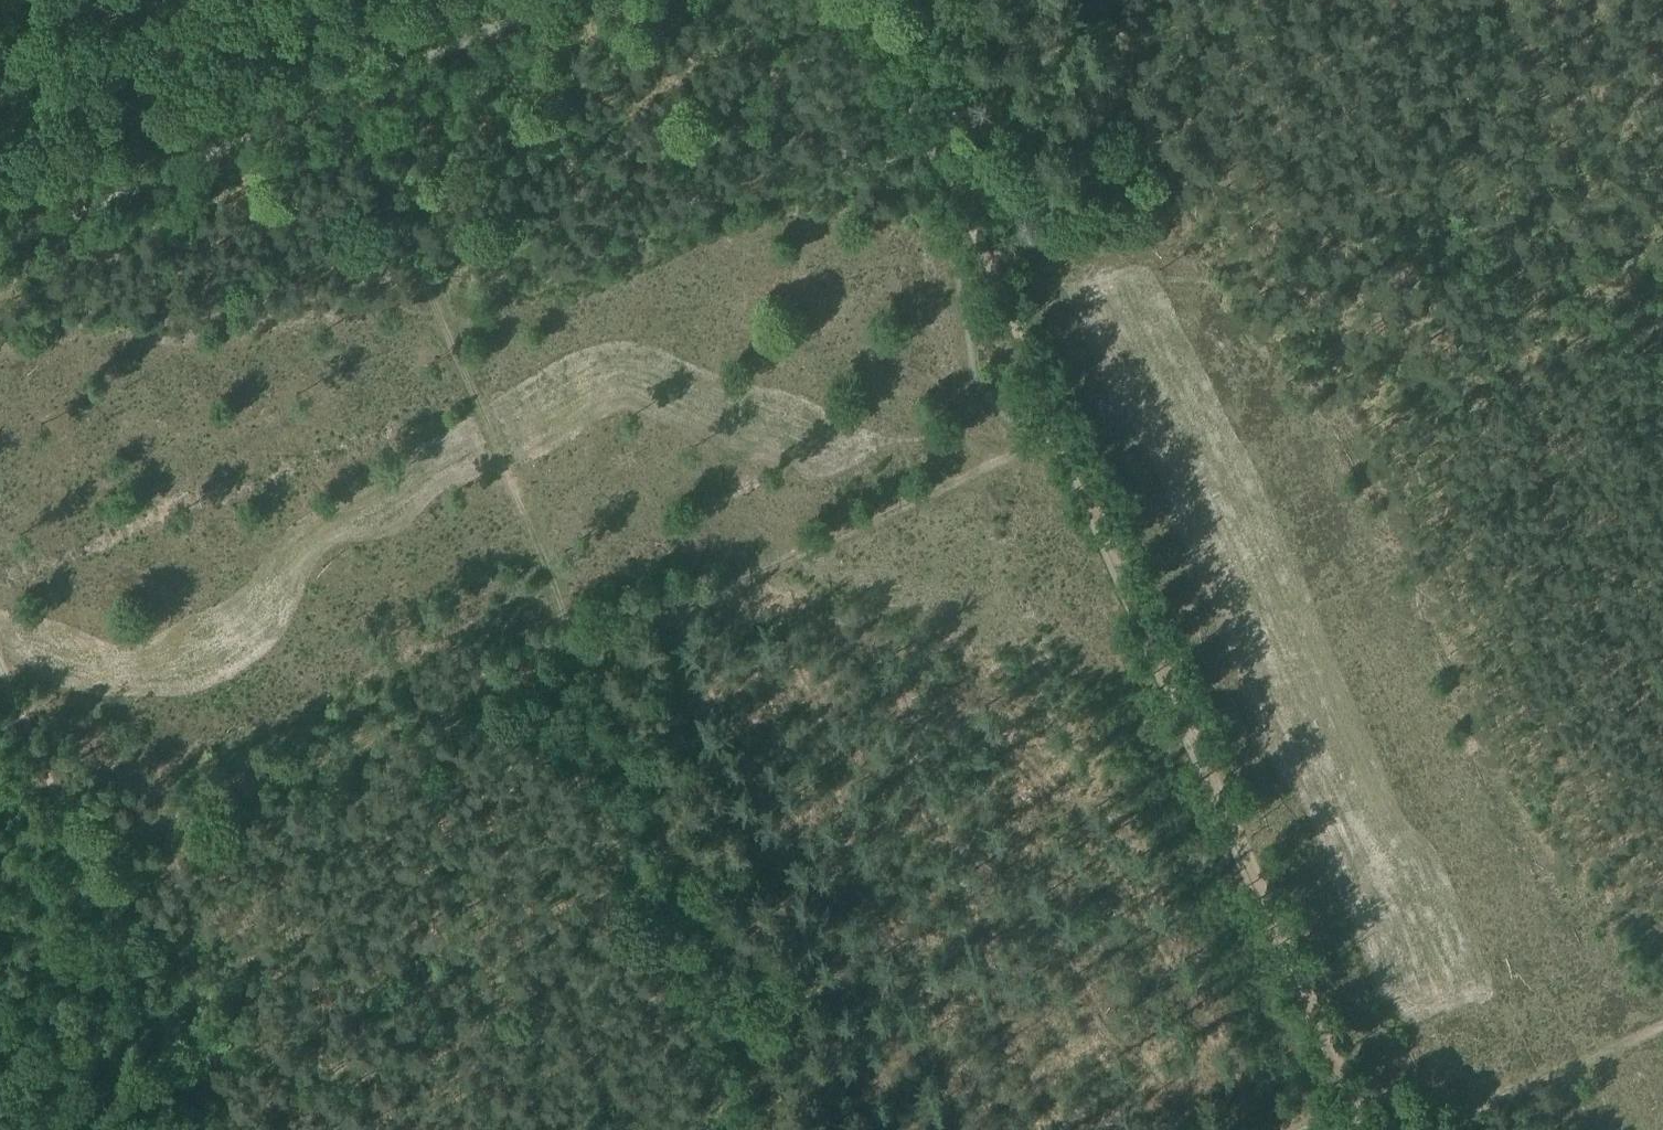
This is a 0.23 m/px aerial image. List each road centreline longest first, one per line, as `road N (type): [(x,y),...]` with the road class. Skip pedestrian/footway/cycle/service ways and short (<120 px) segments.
road 1 (track): [(878,0),(1372,1129)]
road 2 (track): [(0,248),(561,0)]
road 3 (track): [(0,659),(210,1129)]

